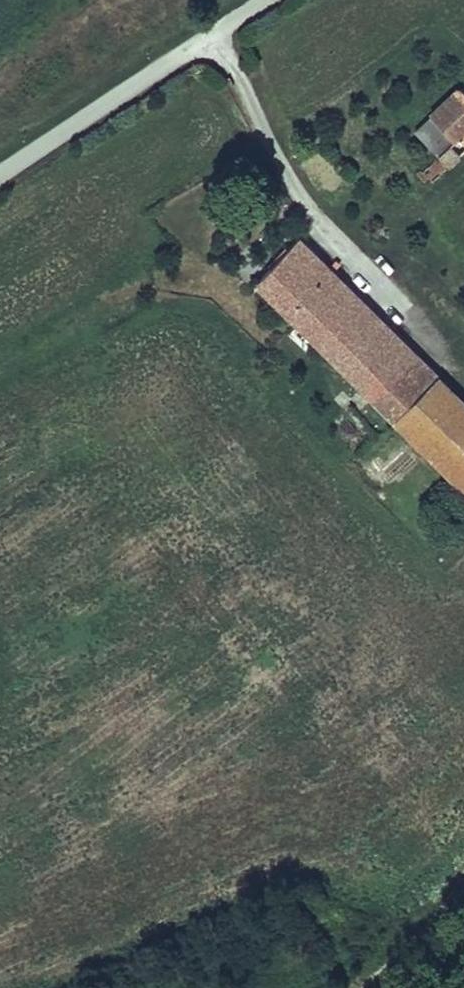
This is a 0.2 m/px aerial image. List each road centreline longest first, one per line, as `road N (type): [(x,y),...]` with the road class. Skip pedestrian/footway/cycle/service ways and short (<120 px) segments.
road 1 (track): [(394,300),(286,164),(209,29)]

